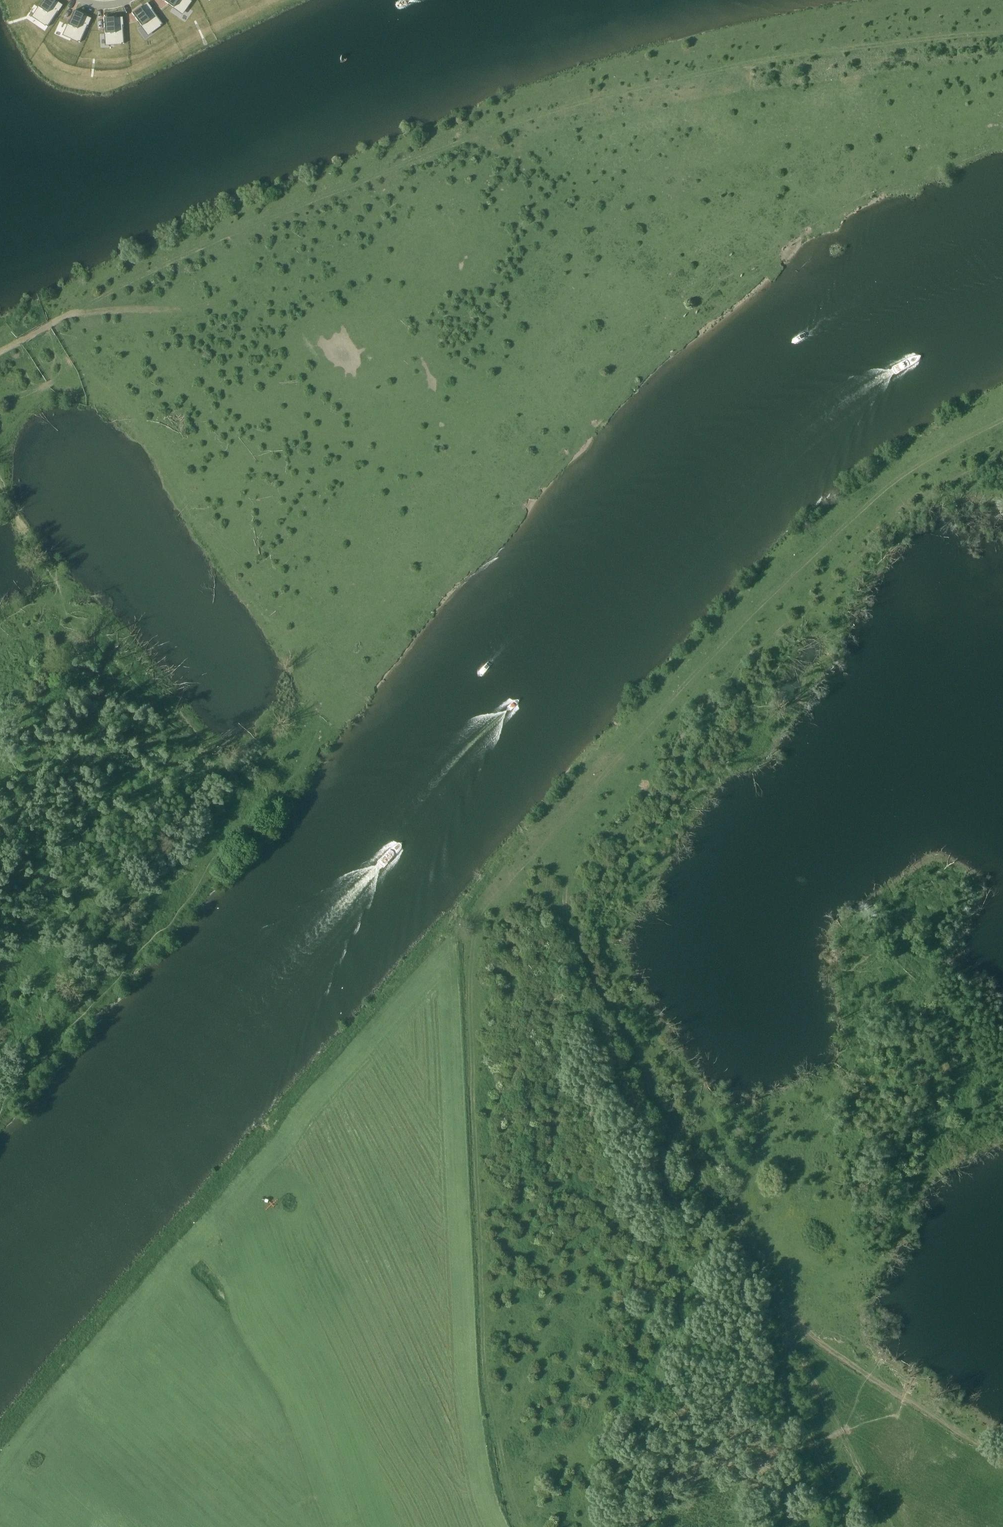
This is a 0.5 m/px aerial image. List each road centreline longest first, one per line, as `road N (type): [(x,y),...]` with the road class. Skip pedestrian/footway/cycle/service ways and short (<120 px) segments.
road 1 (track): [(0,353),(69,315),(118,311)]

